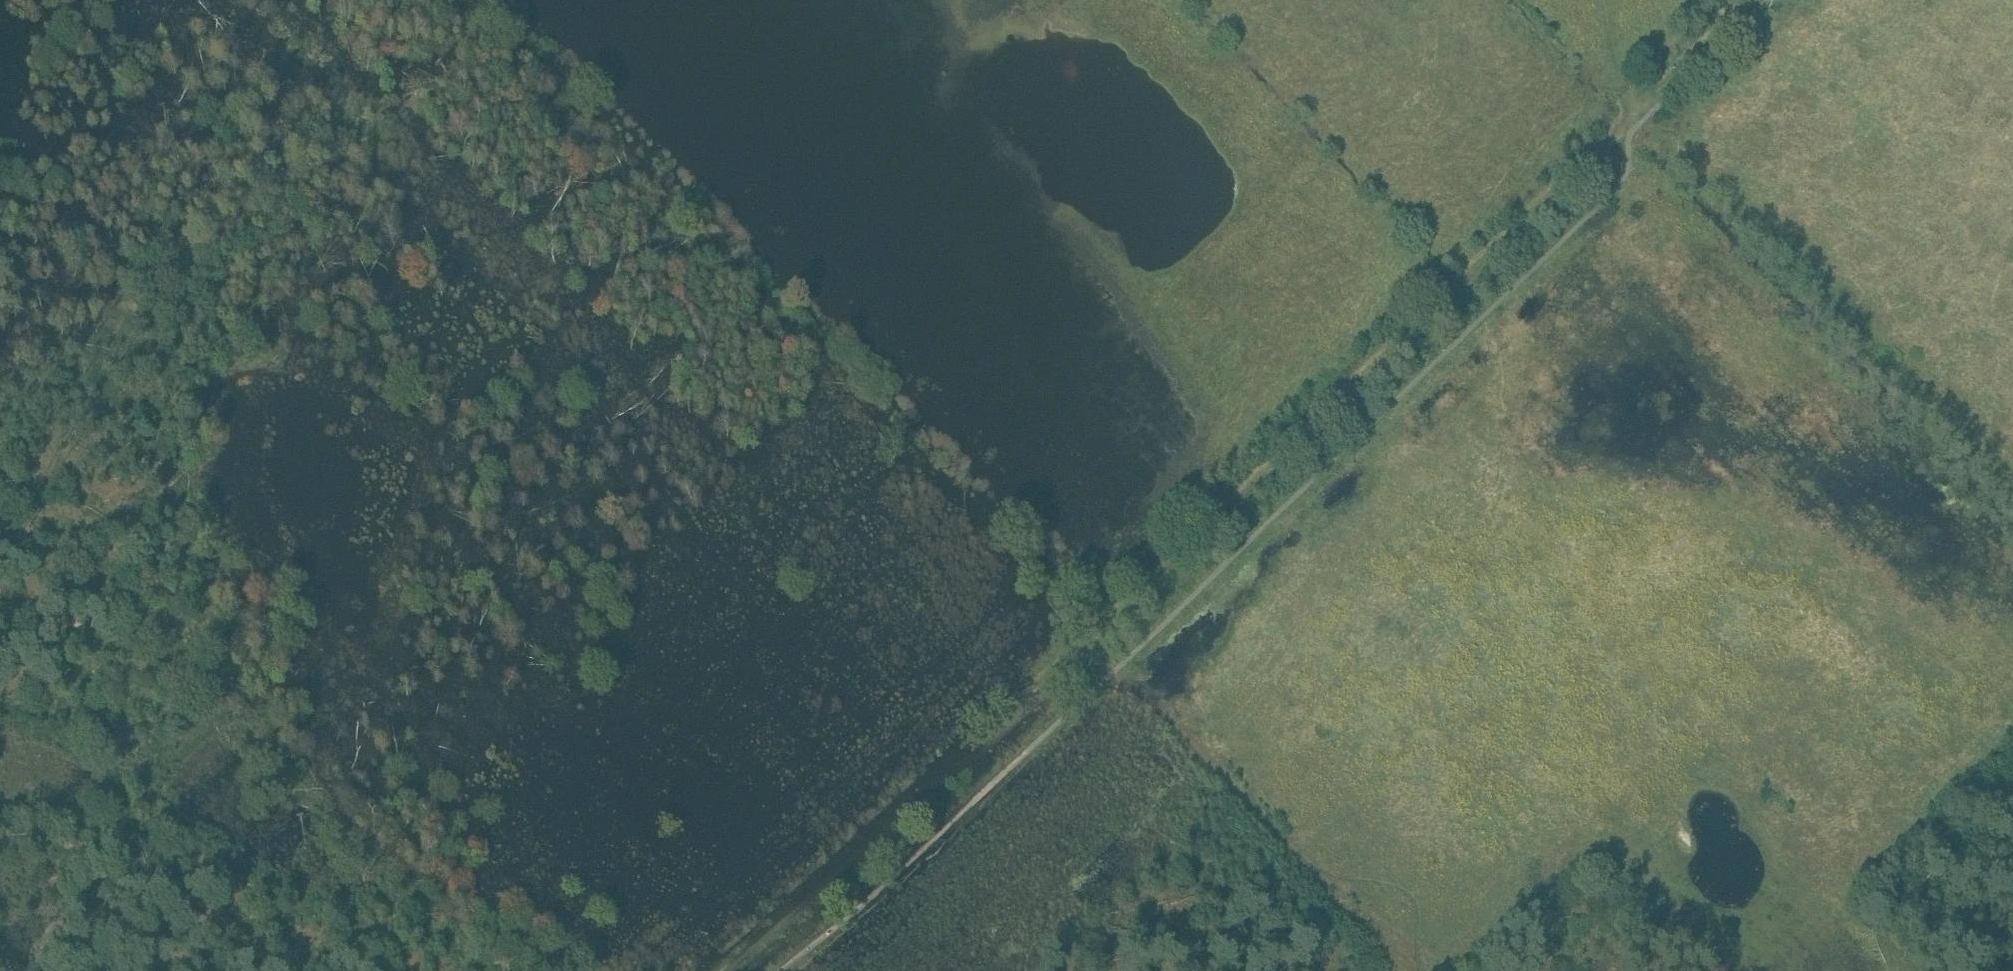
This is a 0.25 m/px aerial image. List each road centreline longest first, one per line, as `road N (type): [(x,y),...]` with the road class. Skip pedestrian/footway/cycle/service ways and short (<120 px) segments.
road 1 (track): [(726,970),(1023,707),(1749,0)]
road 2 (track): [(1097,637),(651,188),(477,0)]
road 3 (track): [(1097,637),(1103,653),(1408,970)]

